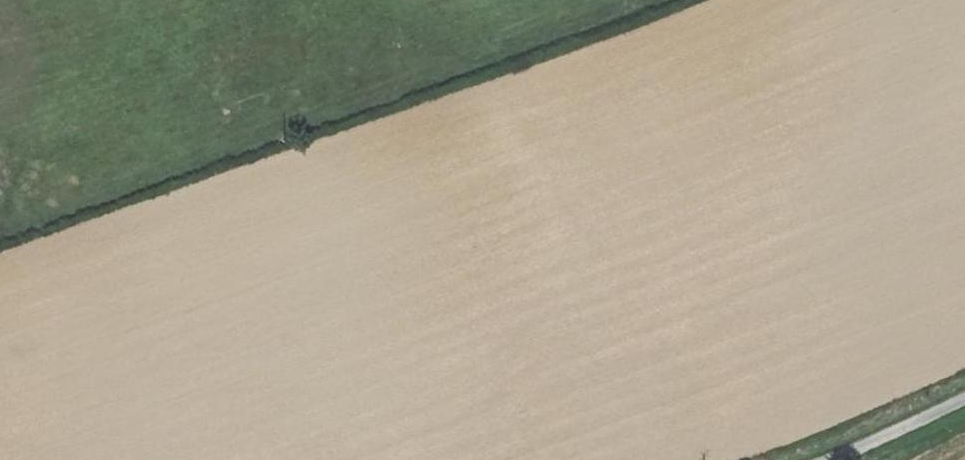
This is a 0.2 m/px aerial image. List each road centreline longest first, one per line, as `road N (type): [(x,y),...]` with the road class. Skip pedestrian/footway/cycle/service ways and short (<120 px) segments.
road 1 (unclassified): [(829,459),(964,399)]

